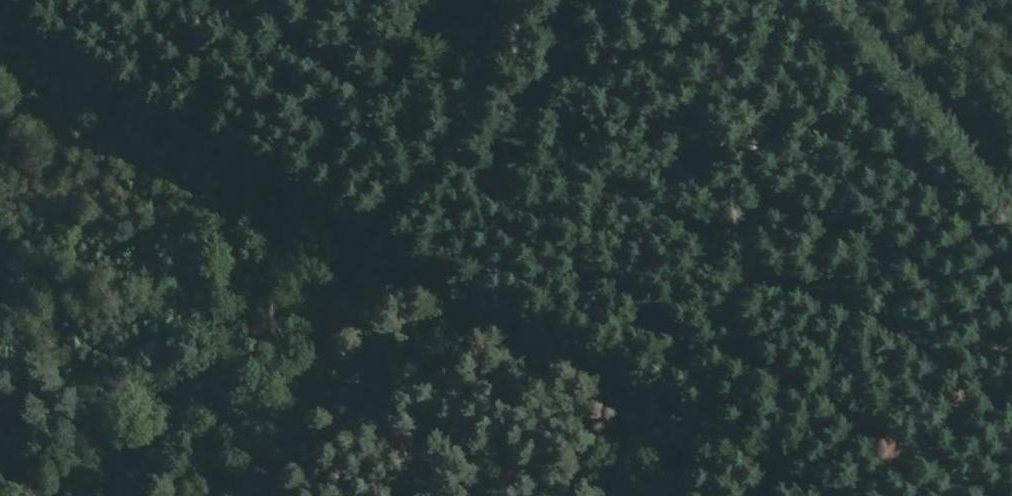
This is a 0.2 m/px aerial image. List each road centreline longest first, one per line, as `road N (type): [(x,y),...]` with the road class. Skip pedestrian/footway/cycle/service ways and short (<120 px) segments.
road 1 (track): [(675,495),(741,310),(760,87),(788,0)]

